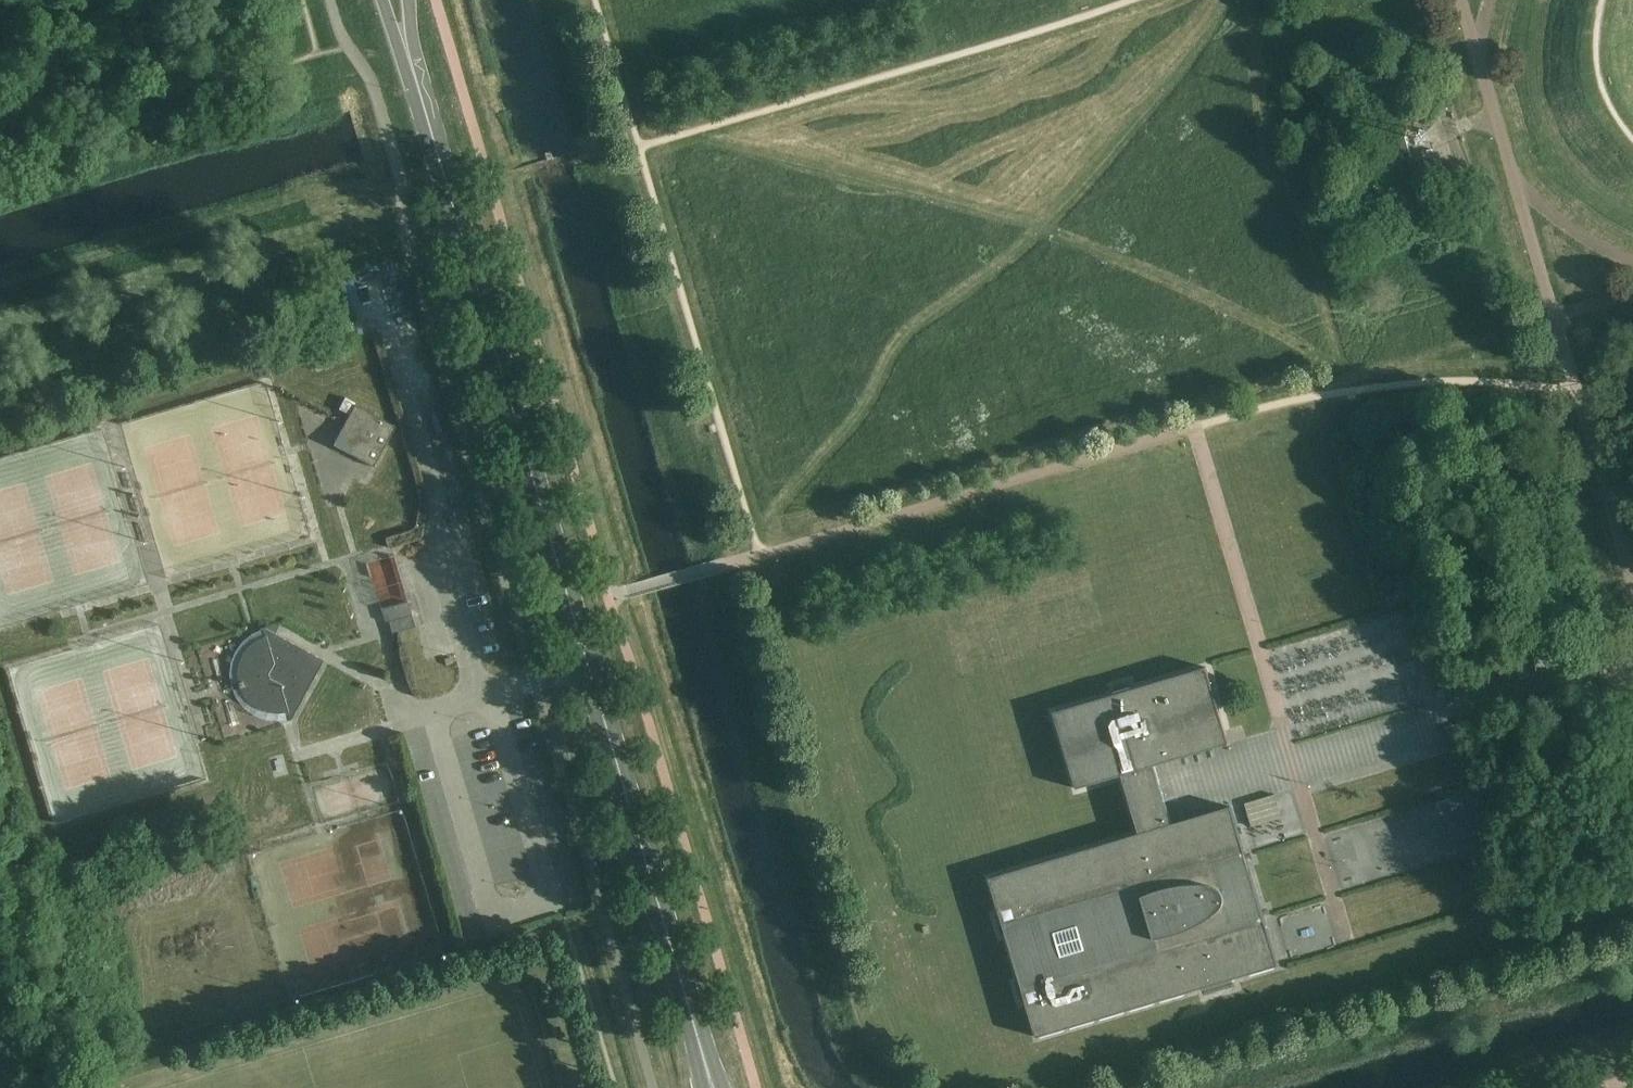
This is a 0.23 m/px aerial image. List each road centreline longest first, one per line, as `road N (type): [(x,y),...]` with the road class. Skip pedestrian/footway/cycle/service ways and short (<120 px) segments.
road 1 (tertiary): [(716,1087),(416,74)]

